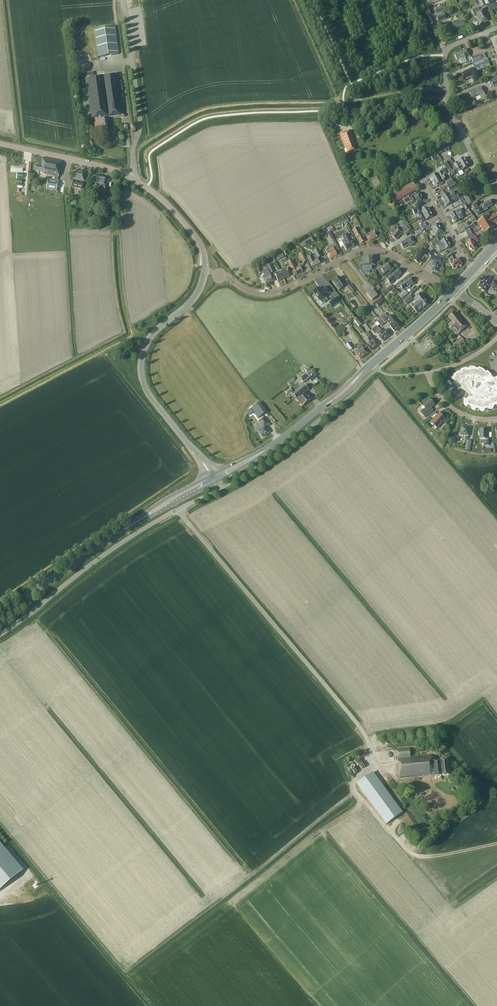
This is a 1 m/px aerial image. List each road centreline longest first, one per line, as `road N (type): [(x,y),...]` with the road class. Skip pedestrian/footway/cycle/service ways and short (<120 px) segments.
road 1 (unclassified): [(0,634),(129,538),(220,488)]
road 2 (tertiary): [(204,271),(193,235),(141,183),(0,145)]
road 3 (residential): [(453,291),(374,250),(271,293),(220,275)]
road 4 (tertiary): [(204,271),(194,298),(151,337),(141,368),(151,397),(211,475)]
road 5 (residential): [(496,198),(451,117),(444,53),(496,27)]
road 6 (track): [(376,762),(351,784),(410,854),(496,844)]
road 7 (residential): [(496,418),(455,410),(429,372),(466,360),(496,337)]
road 8 (primary): [(0,614),(127,528)]

